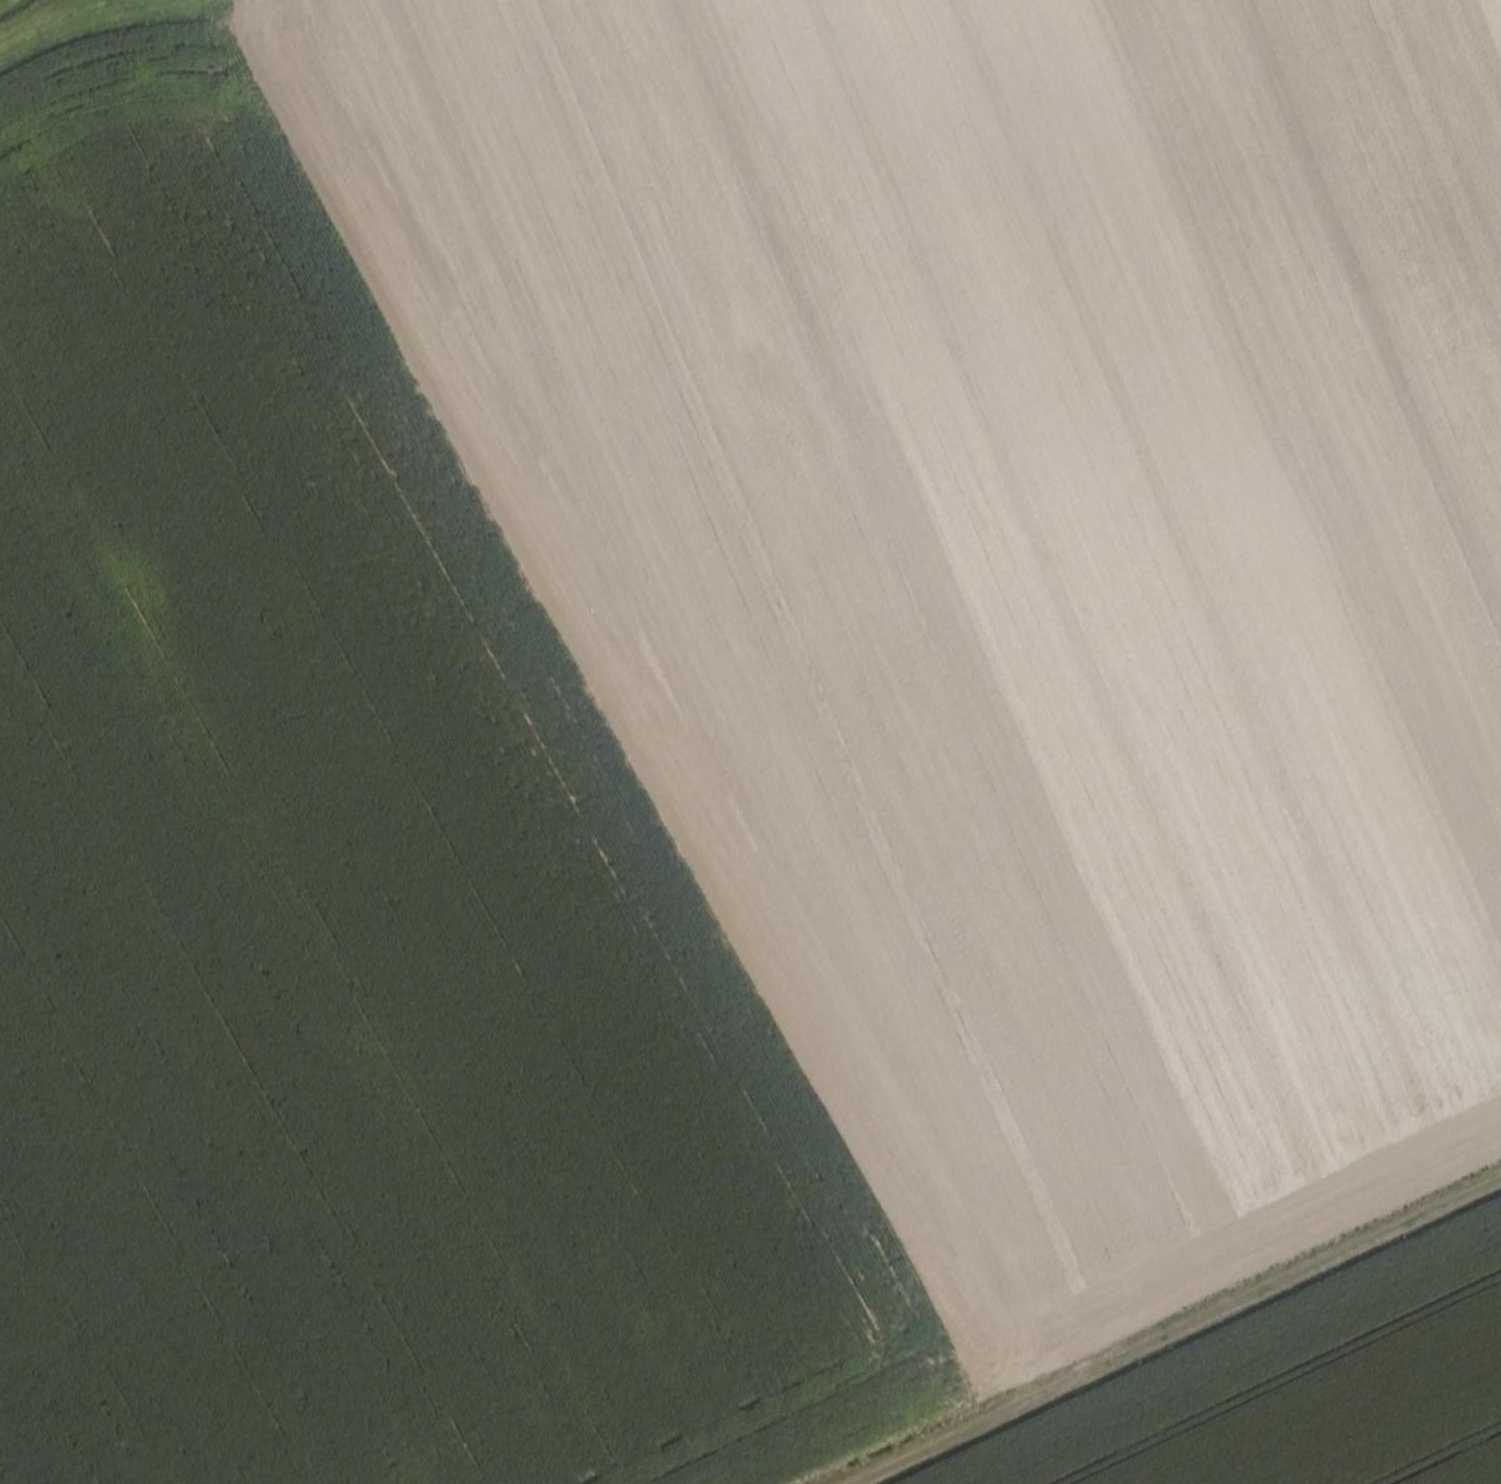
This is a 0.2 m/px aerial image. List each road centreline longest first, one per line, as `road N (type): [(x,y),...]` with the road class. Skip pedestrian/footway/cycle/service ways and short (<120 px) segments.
road 1 (track): [(872,1483),(1500,1188)]

